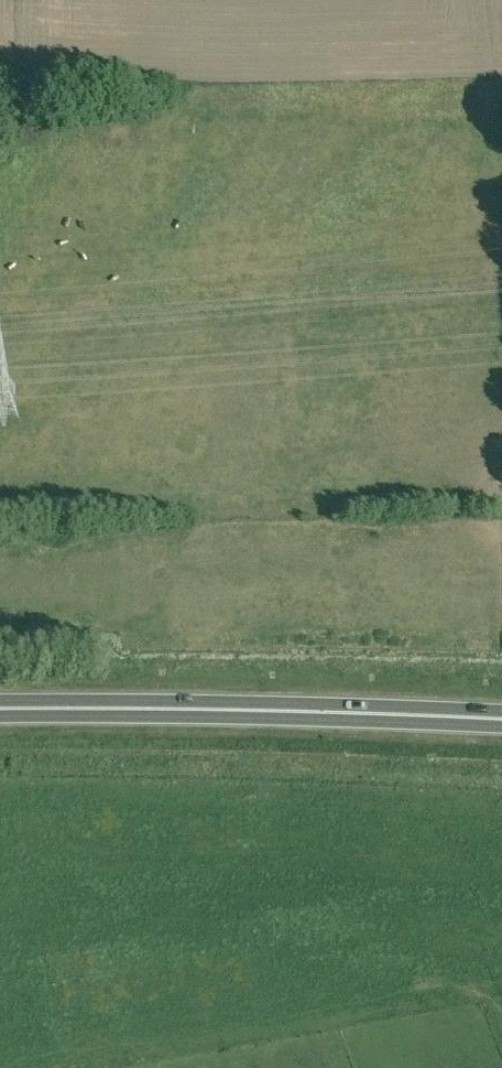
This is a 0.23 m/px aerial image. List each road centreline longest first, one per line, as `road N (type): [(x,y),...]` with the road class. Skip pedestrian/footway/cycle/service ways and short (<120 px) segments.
road 1 (trunk): [(0,709),(501,722)]

